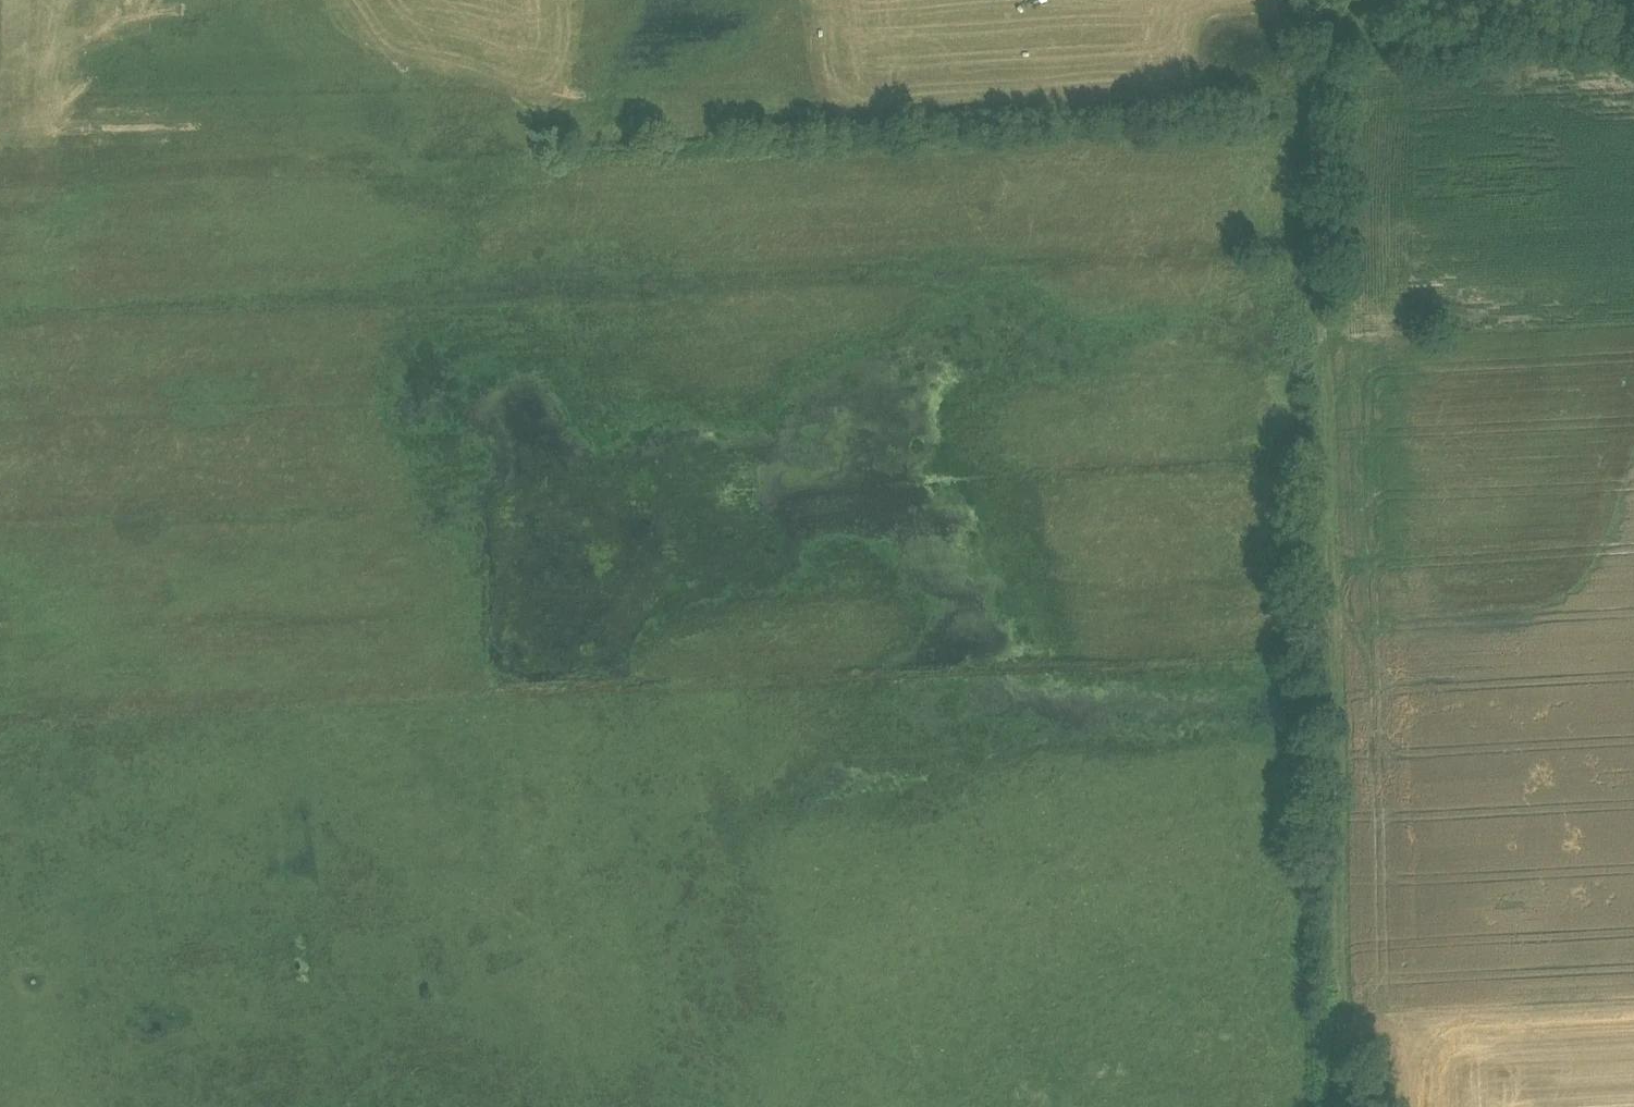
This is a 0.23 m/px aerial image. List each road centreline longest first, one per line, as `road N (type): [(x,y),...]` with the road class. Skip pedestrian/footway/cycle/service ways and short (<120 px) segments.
road 1 (track): [(1339,1106),(1339,572),(1324,292),(1320,0)]

